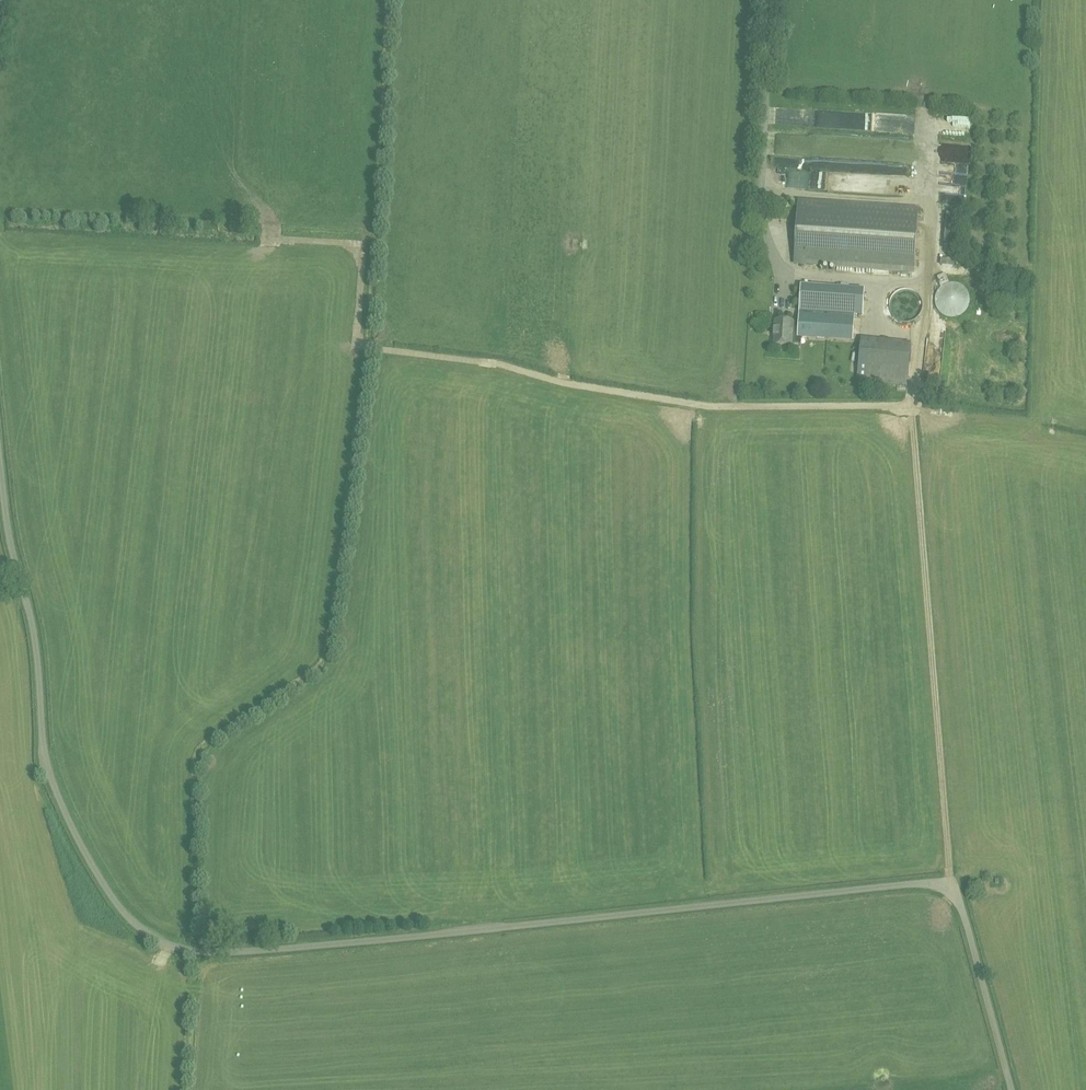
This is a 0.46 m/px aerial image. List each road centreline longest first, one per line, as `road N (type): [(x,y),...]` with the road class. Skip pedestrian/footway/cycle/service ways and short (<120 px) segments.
road 1 (unclassified): [(1011,1089),(957,893),(945,882),(233,952),(180,948),(148,934),(97,875),(43,757),(34,632),(10,542),(0,465)]

